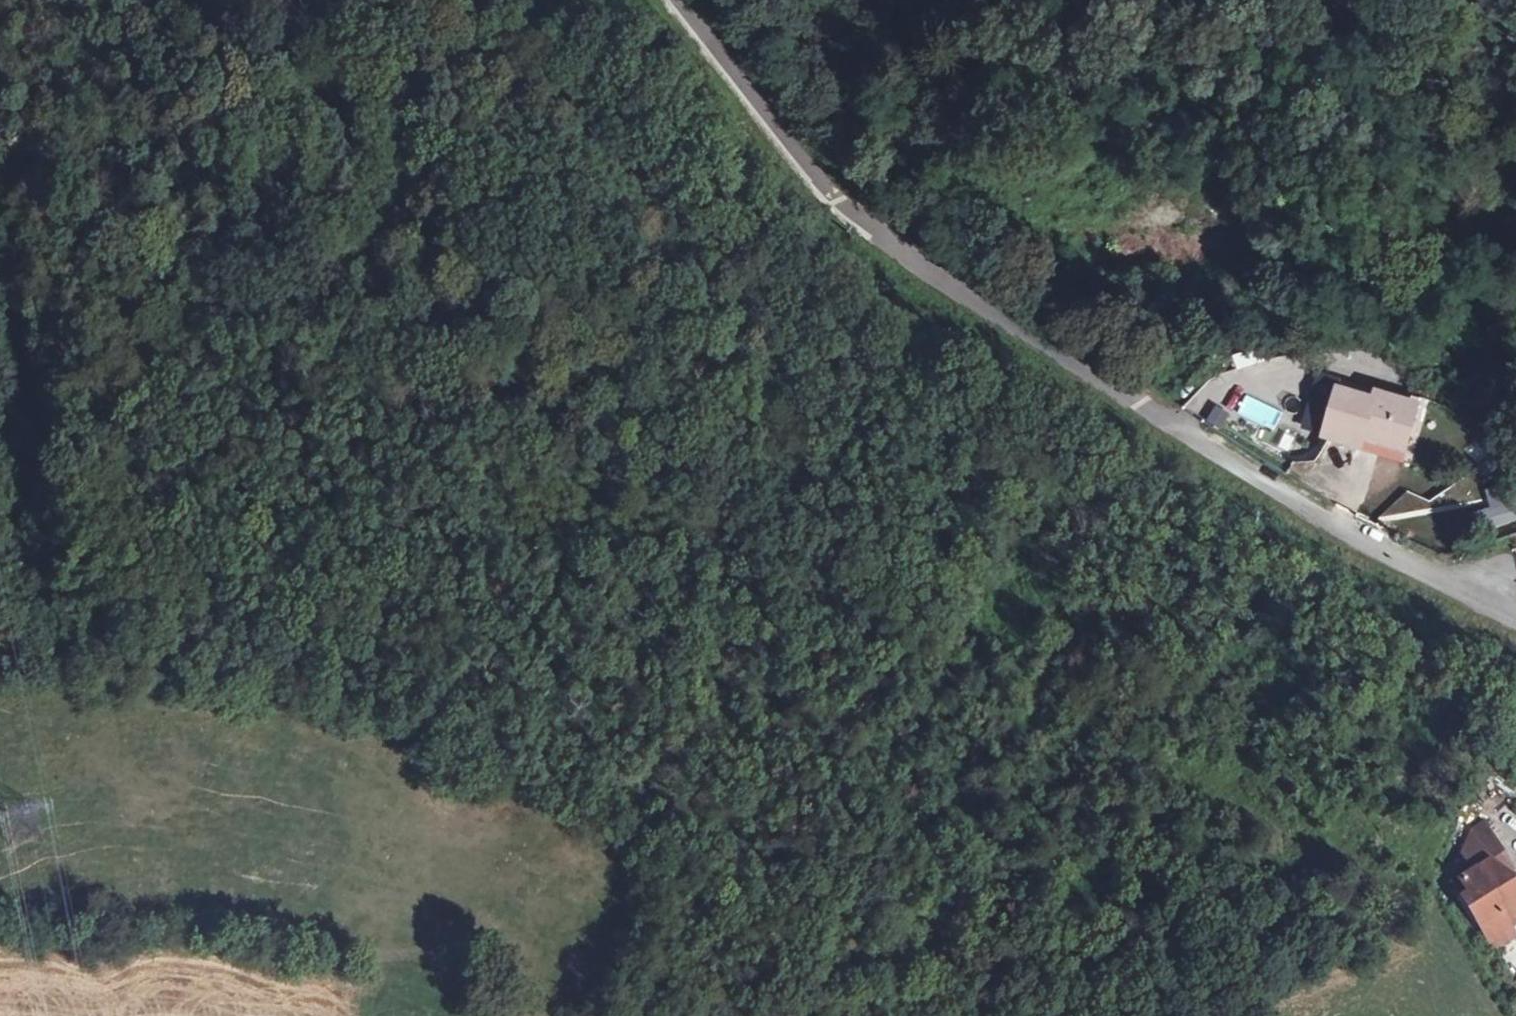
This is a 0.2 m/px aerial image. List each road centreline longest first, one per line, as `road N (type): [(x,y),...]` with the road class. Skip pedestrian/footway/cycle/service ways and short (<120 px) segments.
road 1 (residential): [(1515,607),(1369,545),(1179,436)]

